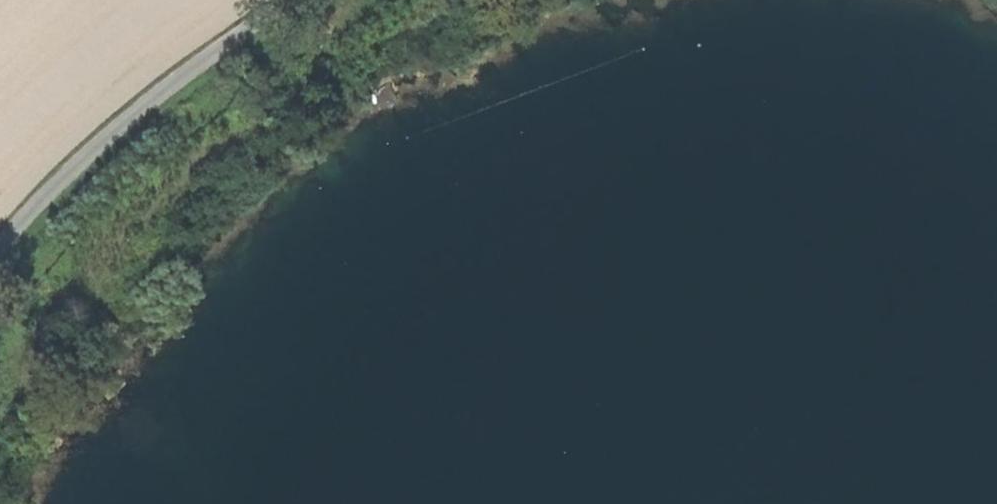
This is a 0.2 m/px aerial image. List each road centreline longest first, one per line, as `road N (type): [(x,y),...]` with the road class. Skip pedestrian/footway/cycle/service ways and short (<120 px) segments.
road 1 (track): [(0,250),(83,161),(219,51),(303,0)]

